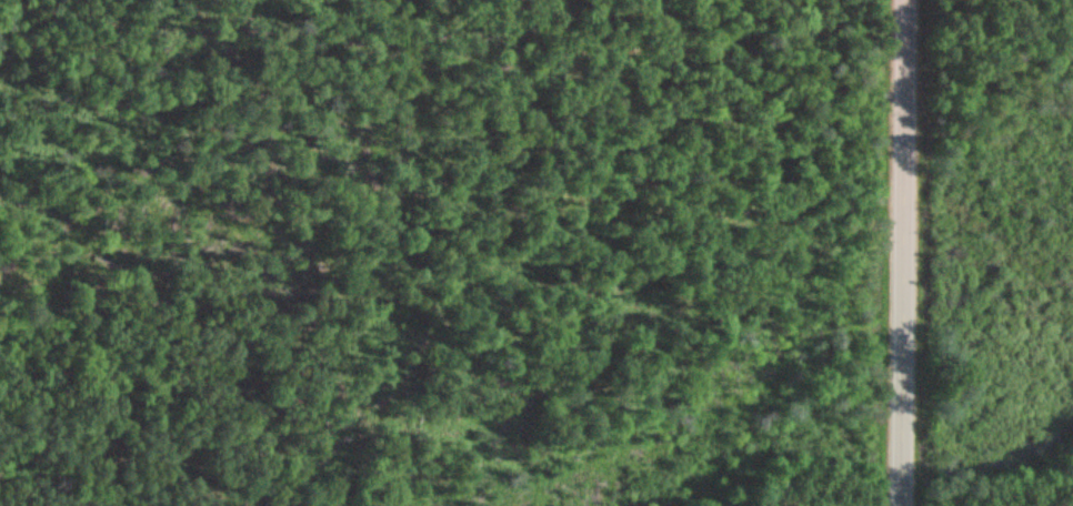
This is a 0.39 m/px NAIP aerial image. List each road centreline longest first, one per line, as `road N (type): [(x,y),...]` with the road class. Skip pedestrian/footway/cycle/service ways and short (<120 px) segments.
road 1 (residential): [(897,505),(903,0)]

